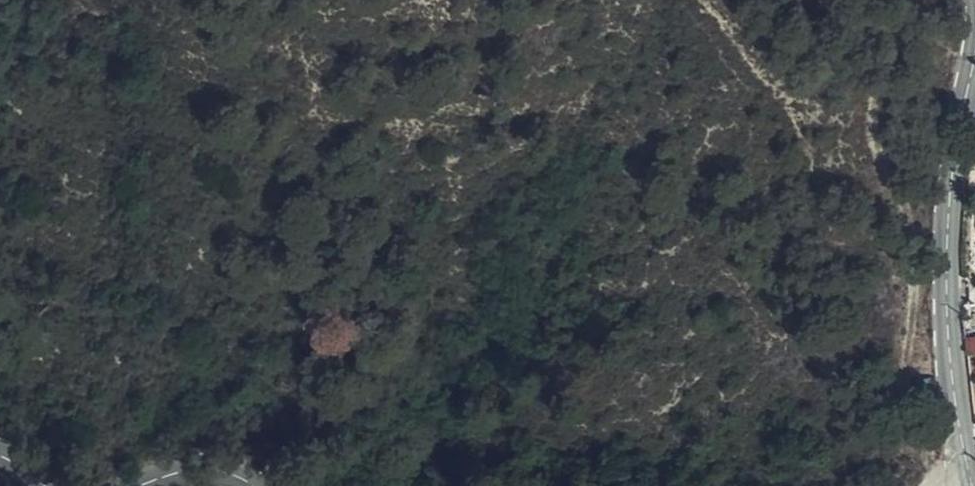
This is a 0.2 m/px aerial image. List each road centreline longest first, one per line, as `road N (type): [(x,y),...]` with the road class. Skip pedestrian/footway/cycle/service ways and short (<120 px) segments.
road 1 (tertiary): [(972,485),(946,324),(947,210),(974,22)]

